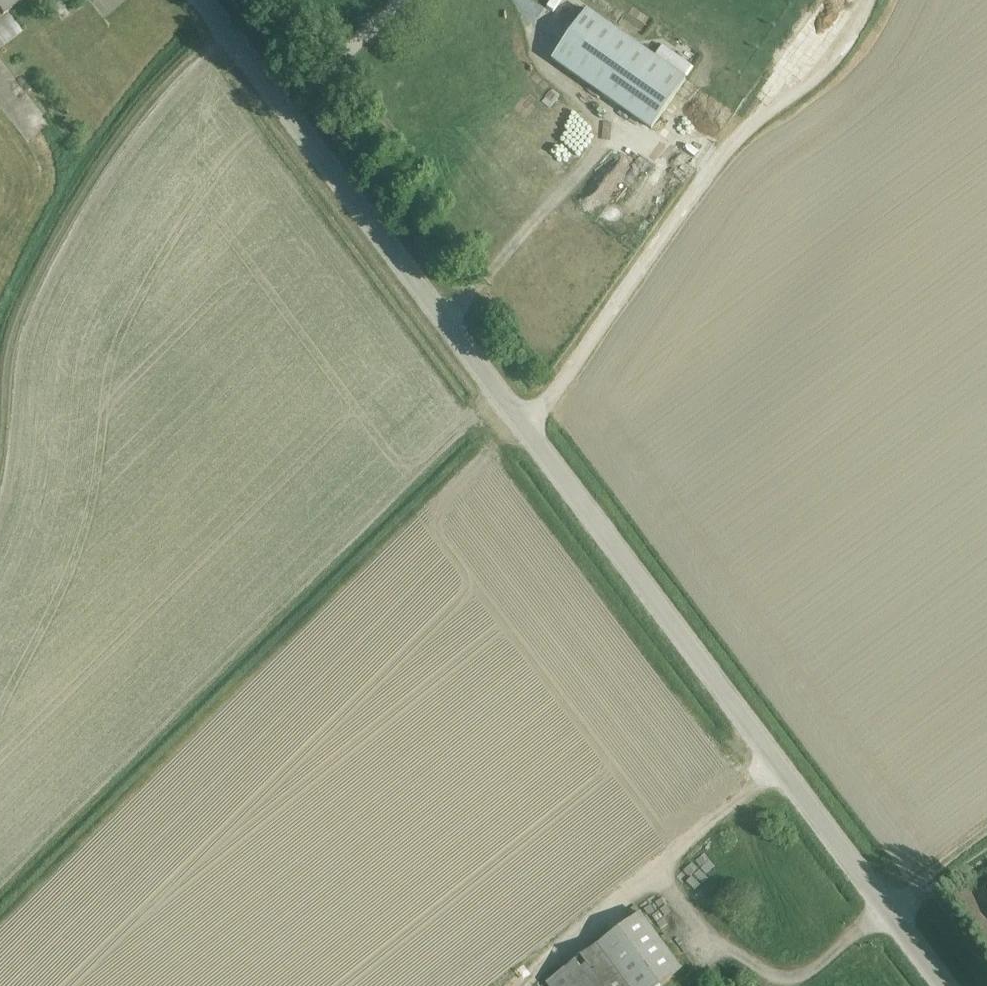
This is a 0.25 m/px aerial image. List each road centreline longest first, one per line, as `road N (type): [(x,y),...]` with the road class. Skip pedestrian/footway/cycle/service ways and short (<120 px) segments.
road 1 (unclassified): [(957,985),(529,417),(201,0)]
road 2 (track): [(529,417),(715,157),(825,76),(875,0)]

